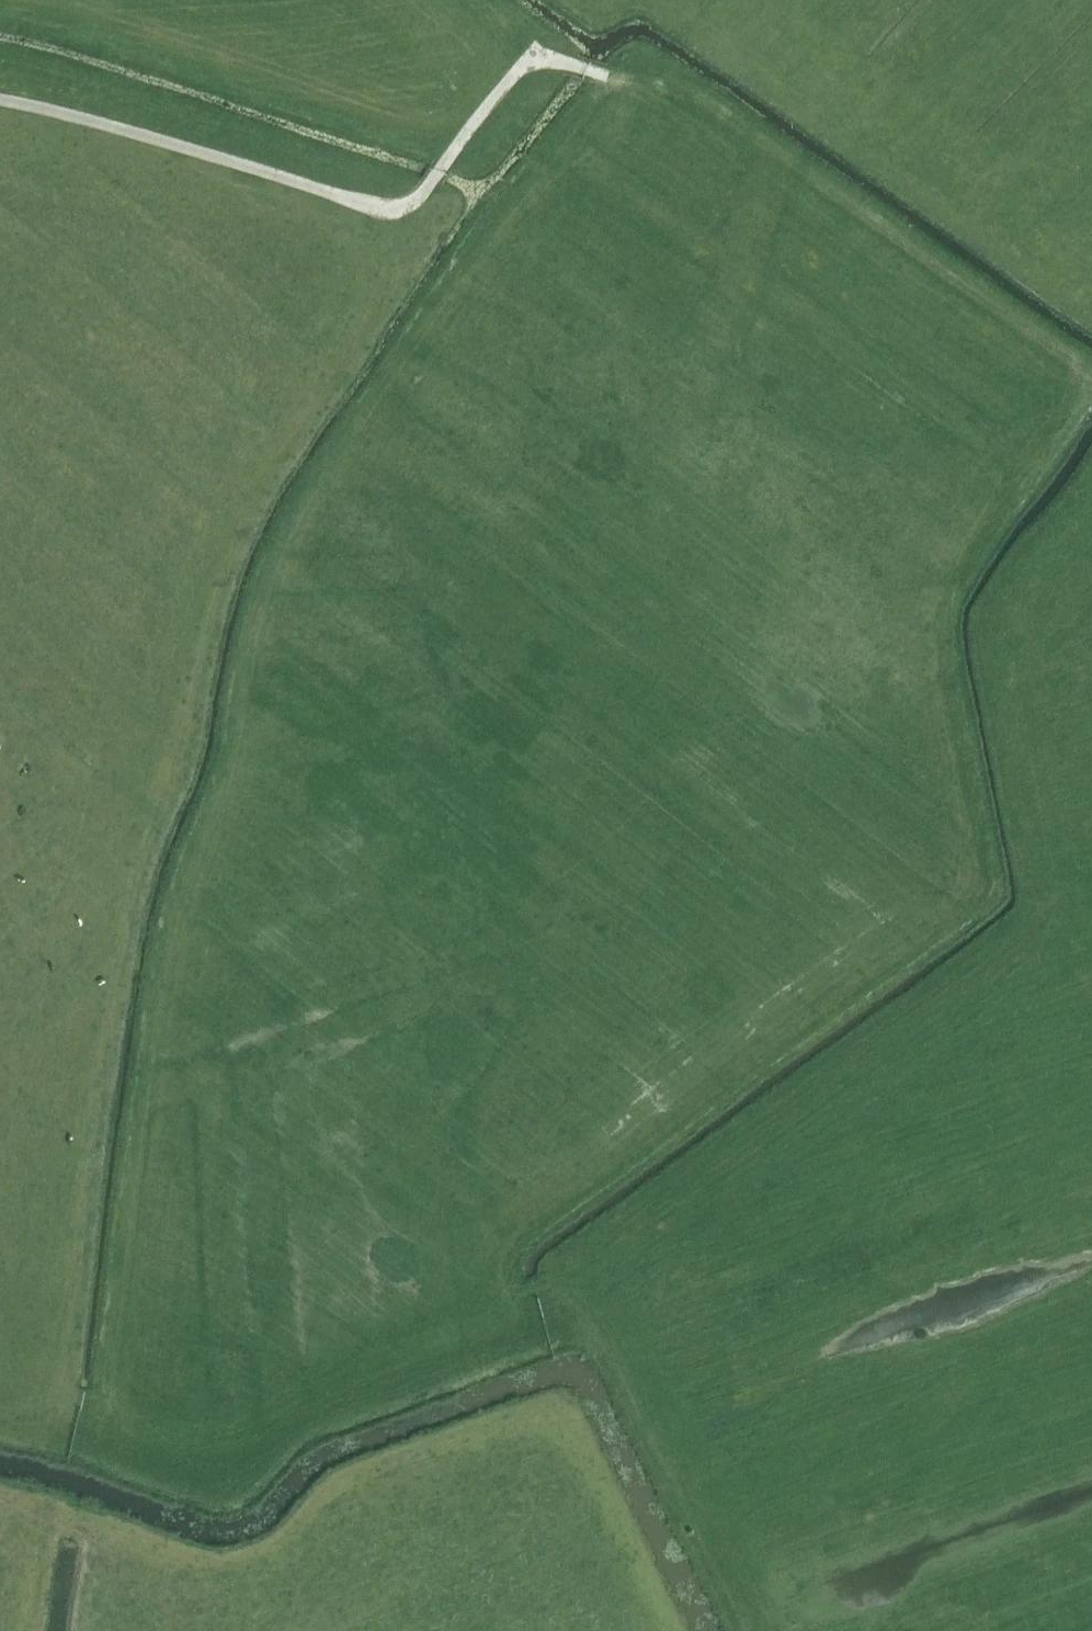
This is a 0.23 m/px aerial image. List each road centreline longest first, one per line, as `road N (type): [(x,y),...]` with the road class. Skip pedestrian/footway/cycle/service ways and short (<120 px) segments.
road 1 (track): [(0,100),(405,206),(422,196),(517,71),(550,62),(608,76)]

